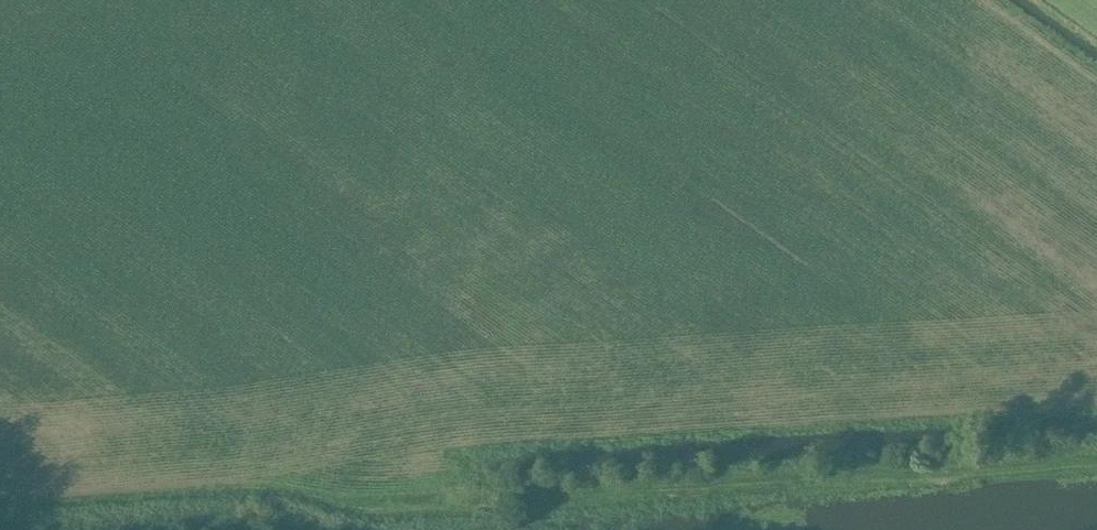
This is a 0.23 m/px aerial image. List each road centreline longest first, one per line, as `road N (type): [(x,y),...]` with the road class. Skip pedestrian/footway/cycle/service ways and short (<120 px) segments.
road 1 (track): [(1096,444),(523,490),(283,489),(0,518)]

